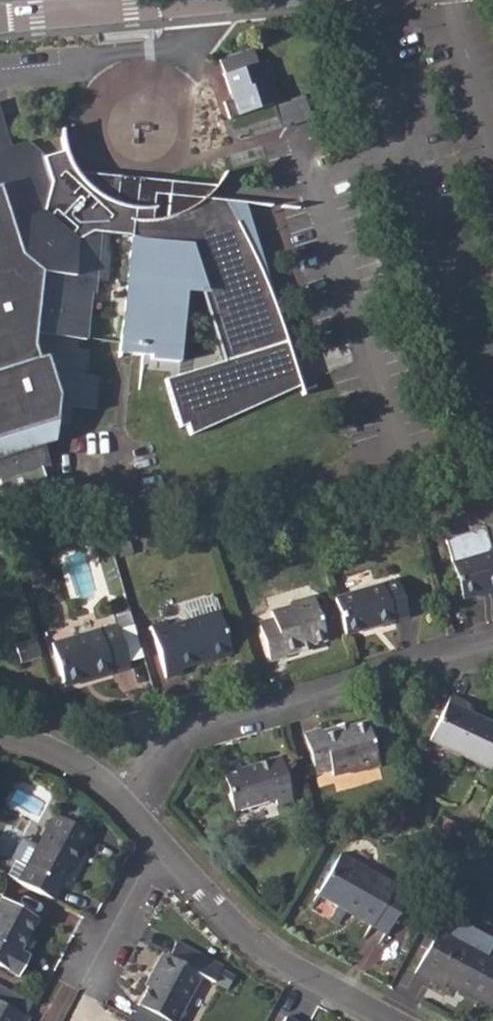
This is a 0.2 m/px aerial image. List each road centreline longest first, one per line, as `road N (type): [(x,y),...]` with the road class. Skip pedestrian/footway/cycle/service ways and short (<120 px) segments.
road 1 (residential): [(142,817),(181,745),(492,657)]
road 2 (residential): [(399,1020),(257,949),(142,817)]
road 3 (residential): [(142,817),(66,764),(0,736)]

